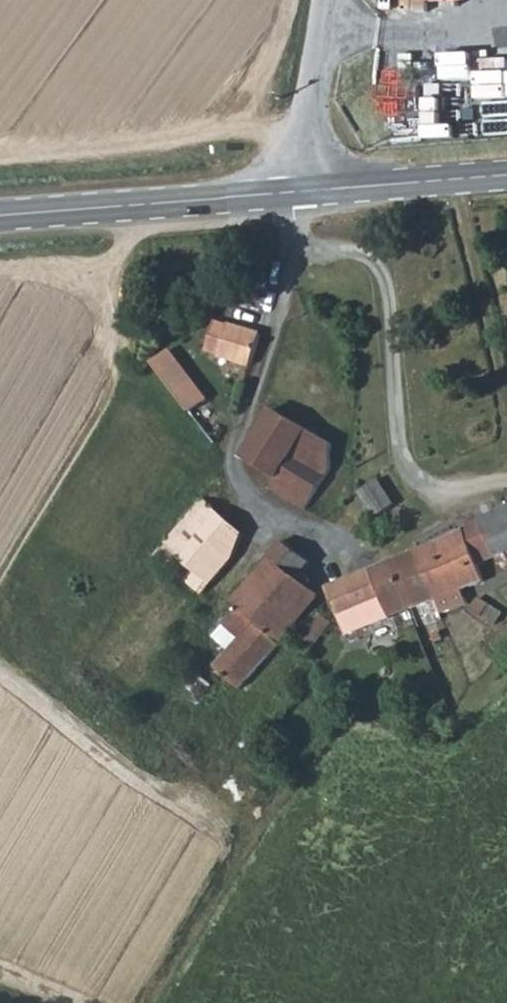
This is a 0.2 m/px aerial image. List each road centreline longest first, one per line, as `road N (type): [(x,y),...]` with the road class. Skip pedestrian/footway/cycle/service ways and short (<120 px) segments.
road 1 (secondary): [(0,218),(292,196)]
road 2 (secondary): [(292,196),(506,178)]
road 3 (unclassified): [(292,196),(324,0)]

